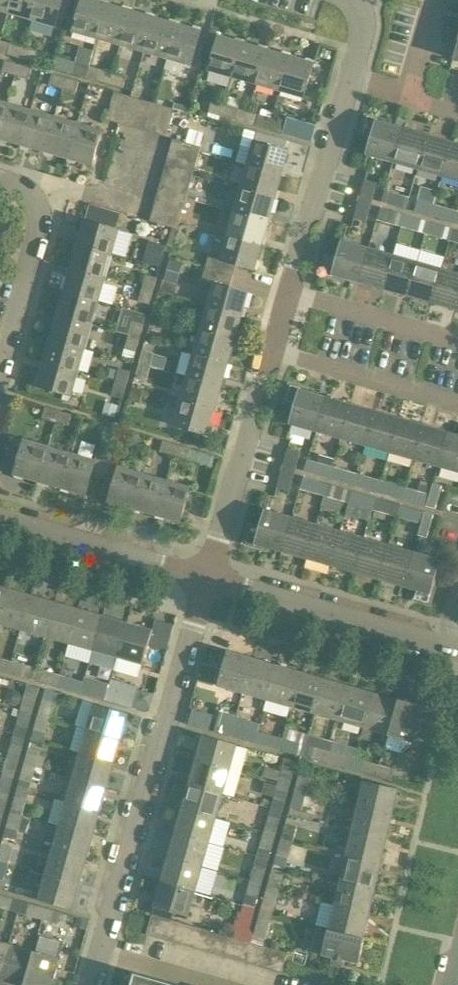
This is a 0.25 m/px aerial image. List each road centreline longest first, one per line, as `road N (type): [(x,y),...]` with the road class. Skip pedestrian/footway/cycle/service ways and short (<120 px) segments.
road 1 (residential): [(94,984),(210,578)]
road 2 (residential): [(440,645),(210,578)]
road 3 (residential): [(210,578),(279,355)]
road 4 (residential): [(210,578),(0,515)]
road 5 (residential): [(295,290),(350,81)]
road 6 (residential): [(0,360),(54,181)]
road 7 (residential): [(457,408),(279,355)]
road 8 (residential): [(457,339),(295,290)]
road 9 (residential): [(54,181),(135,199),(162,159)]

